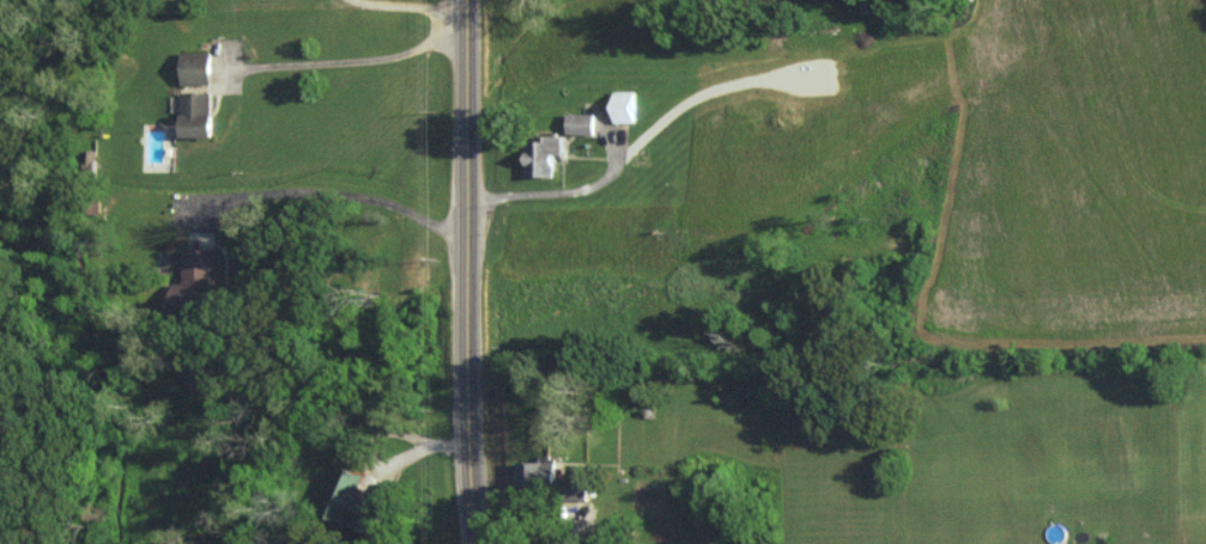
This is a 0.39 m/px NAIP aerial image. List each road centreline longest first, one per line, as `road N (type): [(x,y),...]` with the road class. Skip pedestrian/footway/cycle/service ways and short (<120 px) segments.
road 1 (secondary): [(488,543),(472,0)]

